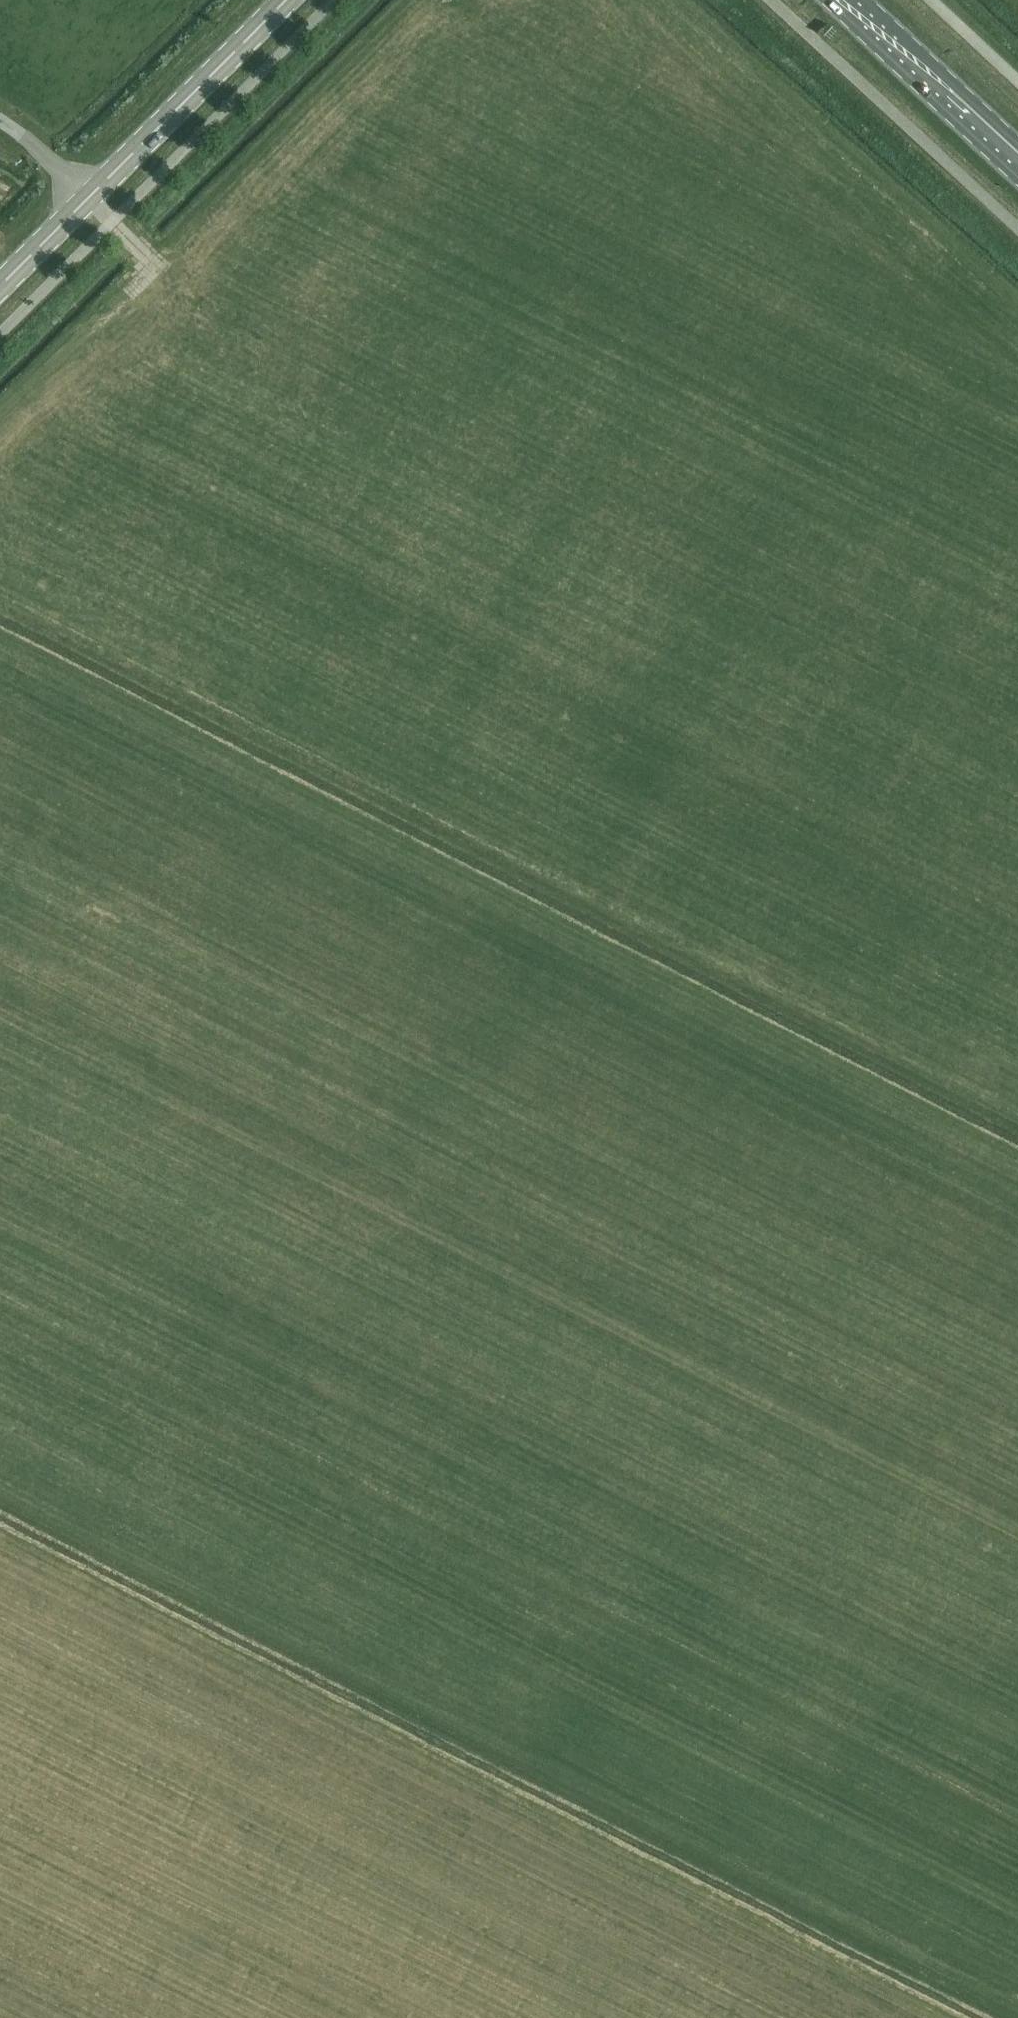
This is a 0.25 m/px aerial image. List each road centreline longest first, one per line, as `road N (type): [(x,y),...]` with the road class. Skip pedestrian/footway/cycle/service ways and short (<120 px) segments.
road 1 (secondary): [(0,285),(285,0)]
road 2 (primary): [(1017,156),(850,0)]

